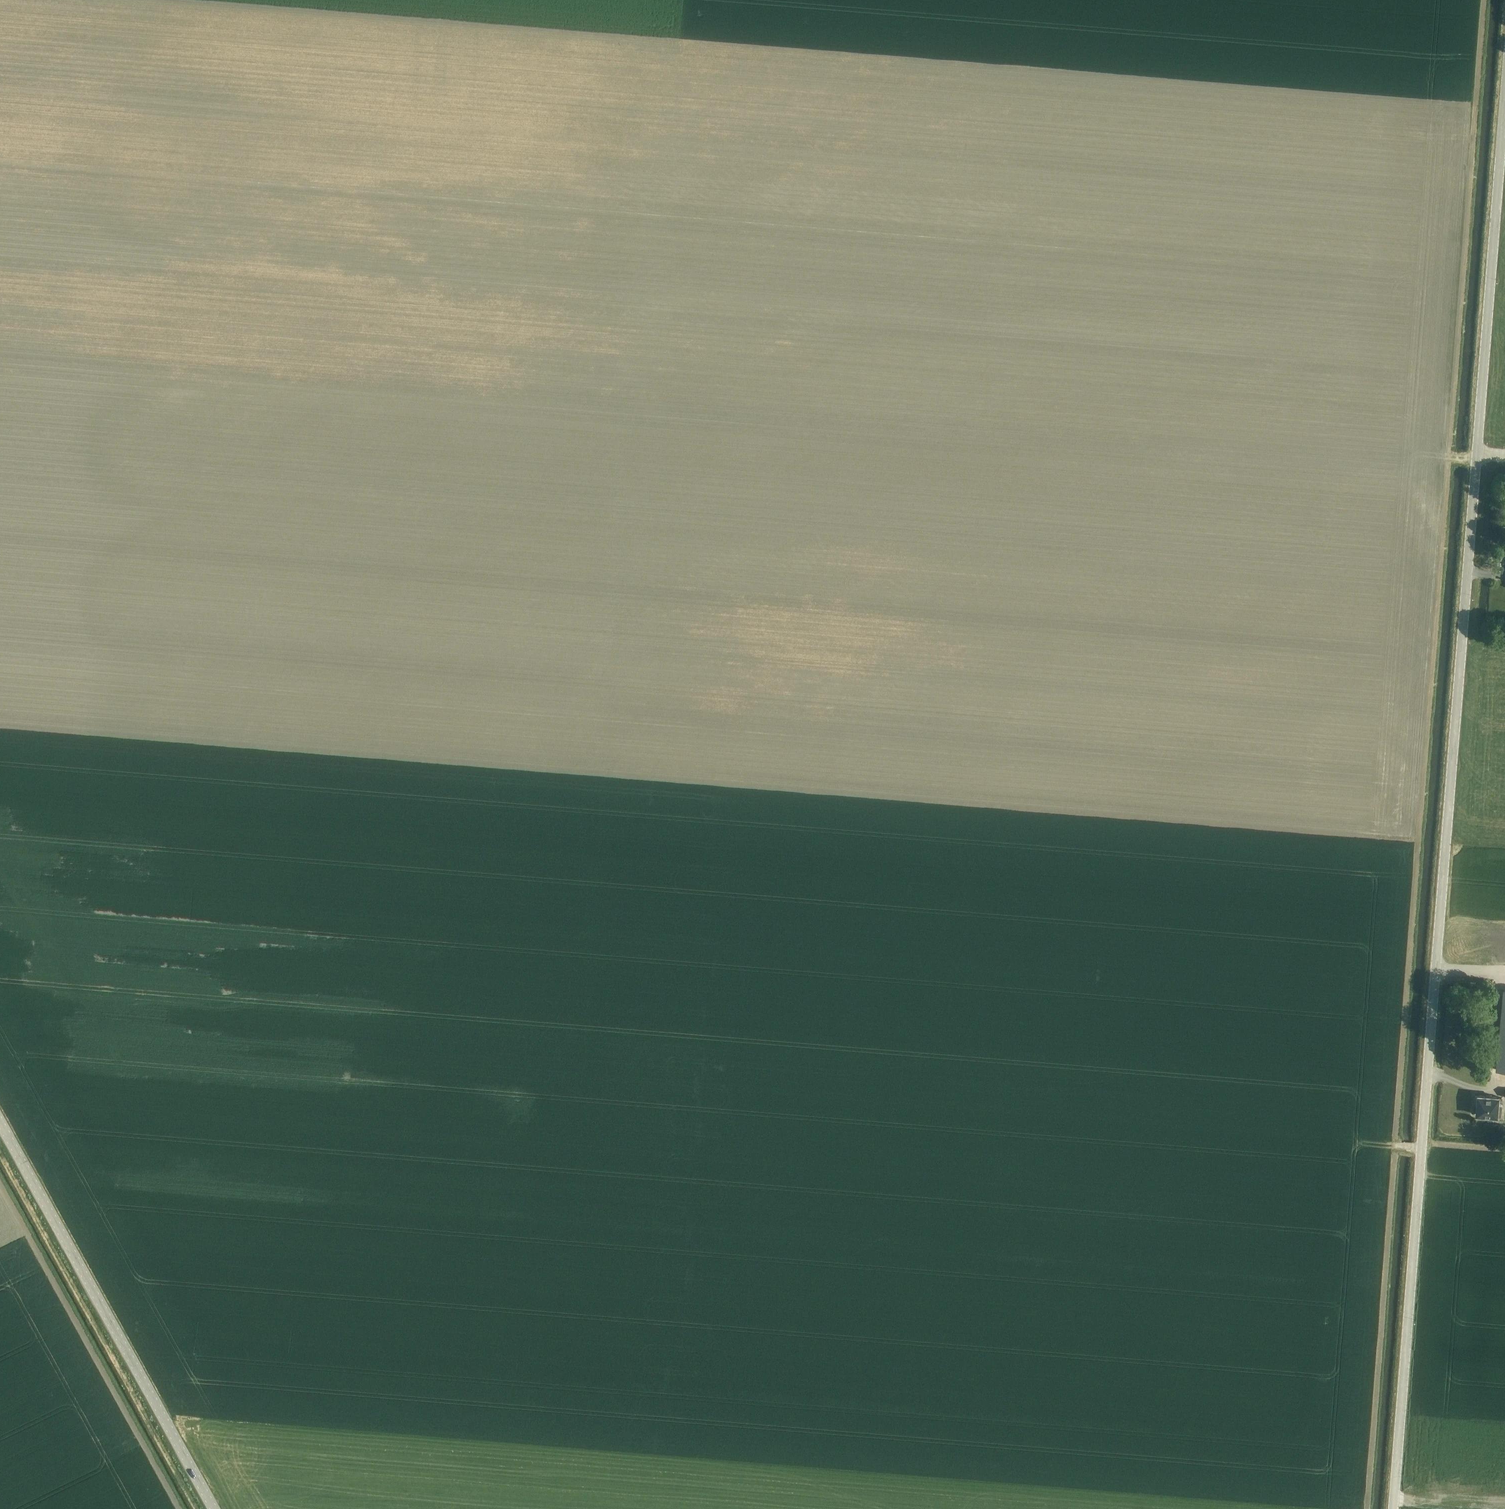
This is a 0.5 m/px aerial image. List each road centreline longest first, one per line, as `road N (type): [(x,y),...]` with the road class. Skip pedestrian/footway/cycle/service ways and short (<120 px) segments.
road 1 (unclassified): [(1392,1508),(1504,107)]
road 2 (tertiary): [(214,1508),(0,1121)]

